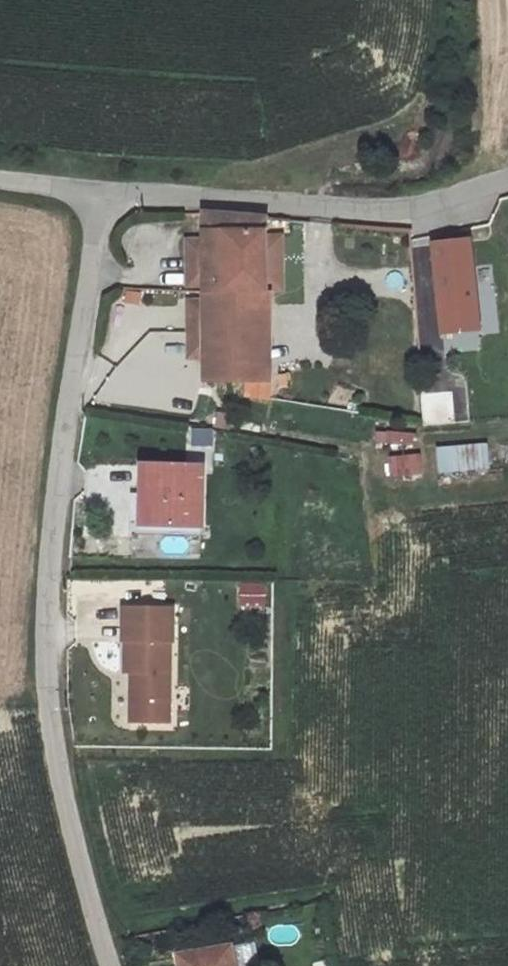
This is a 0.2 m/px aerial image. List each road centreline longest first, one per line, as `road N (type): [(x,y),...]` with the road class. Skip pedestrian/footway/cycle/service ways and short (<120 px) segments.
road 1 (unclassified): [(98,193),(52,554),(49,699),(64,805),(106,965)]
road 2 (unclassified): [(507,180),(395,209),(98,193)]

